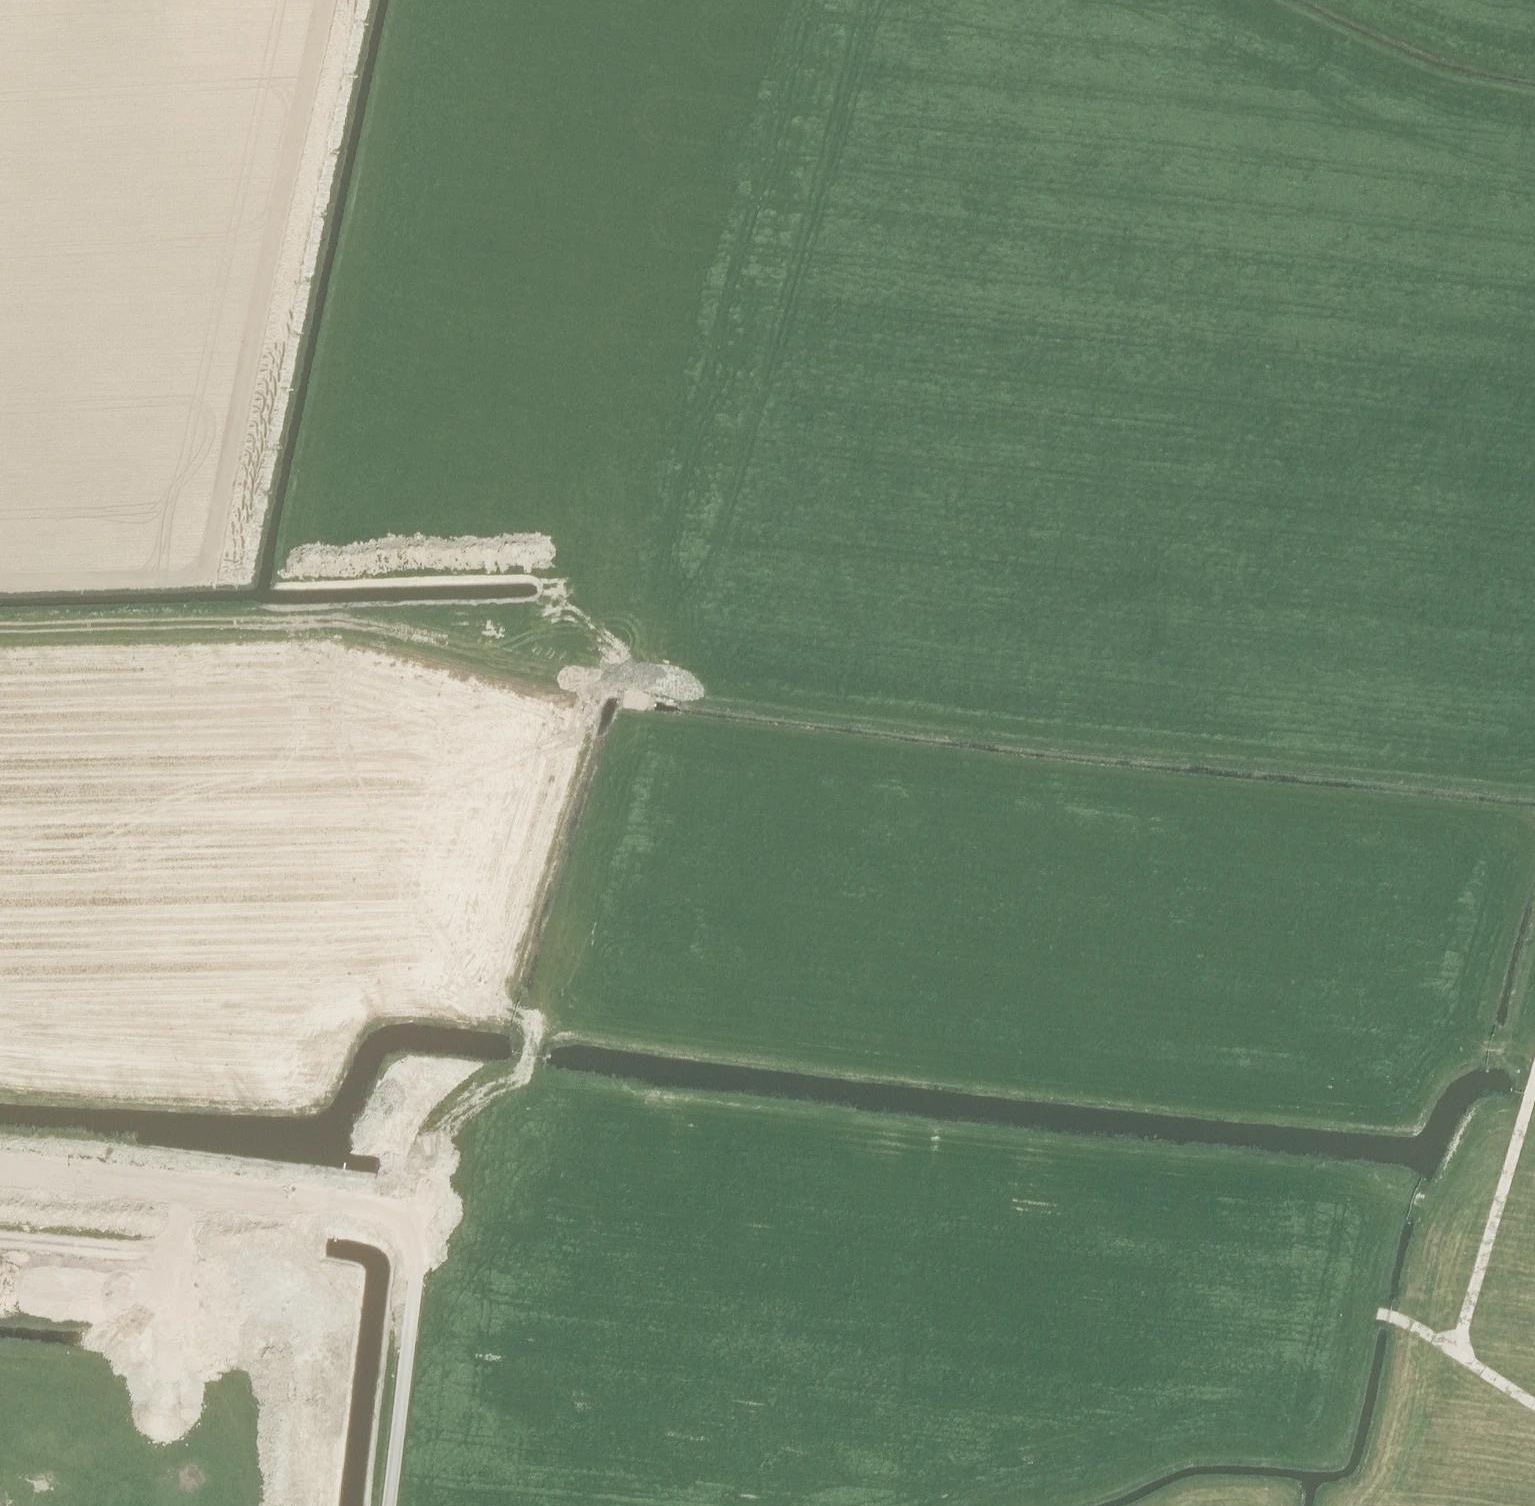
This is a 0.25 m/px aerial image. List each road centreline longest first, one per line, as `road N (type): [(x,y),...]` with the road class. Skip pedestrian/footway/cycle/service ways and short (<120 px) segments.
road 1 (unclassified): [(0,1168),(420,1216),(388,1505)]
road 2 (track): [(487,654),(321,622),(0,628)]
road 3 (track): [(1456,1353),(1534,1076)]
road 4 (track): [(1534,1405),(1435,1338),(1381,1315)]

